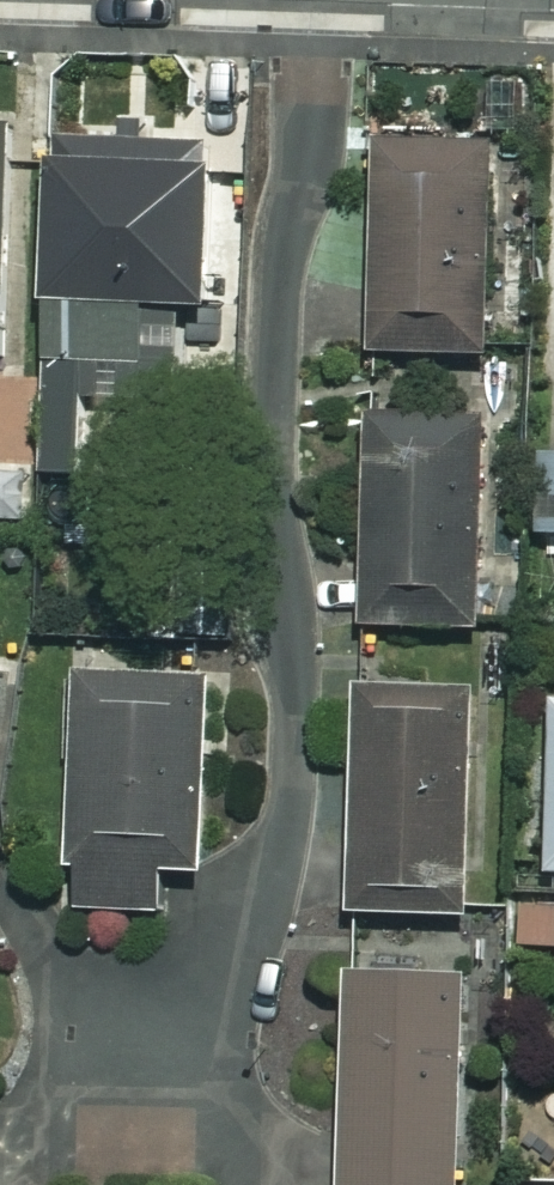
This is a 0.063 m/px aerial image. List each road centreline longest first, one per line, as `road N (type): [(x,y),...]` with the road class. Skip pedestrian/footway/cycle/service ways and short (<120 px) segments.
road 1 (residential): [(229,1009),(273,807),(286,650),(287,284),(312,0)]

